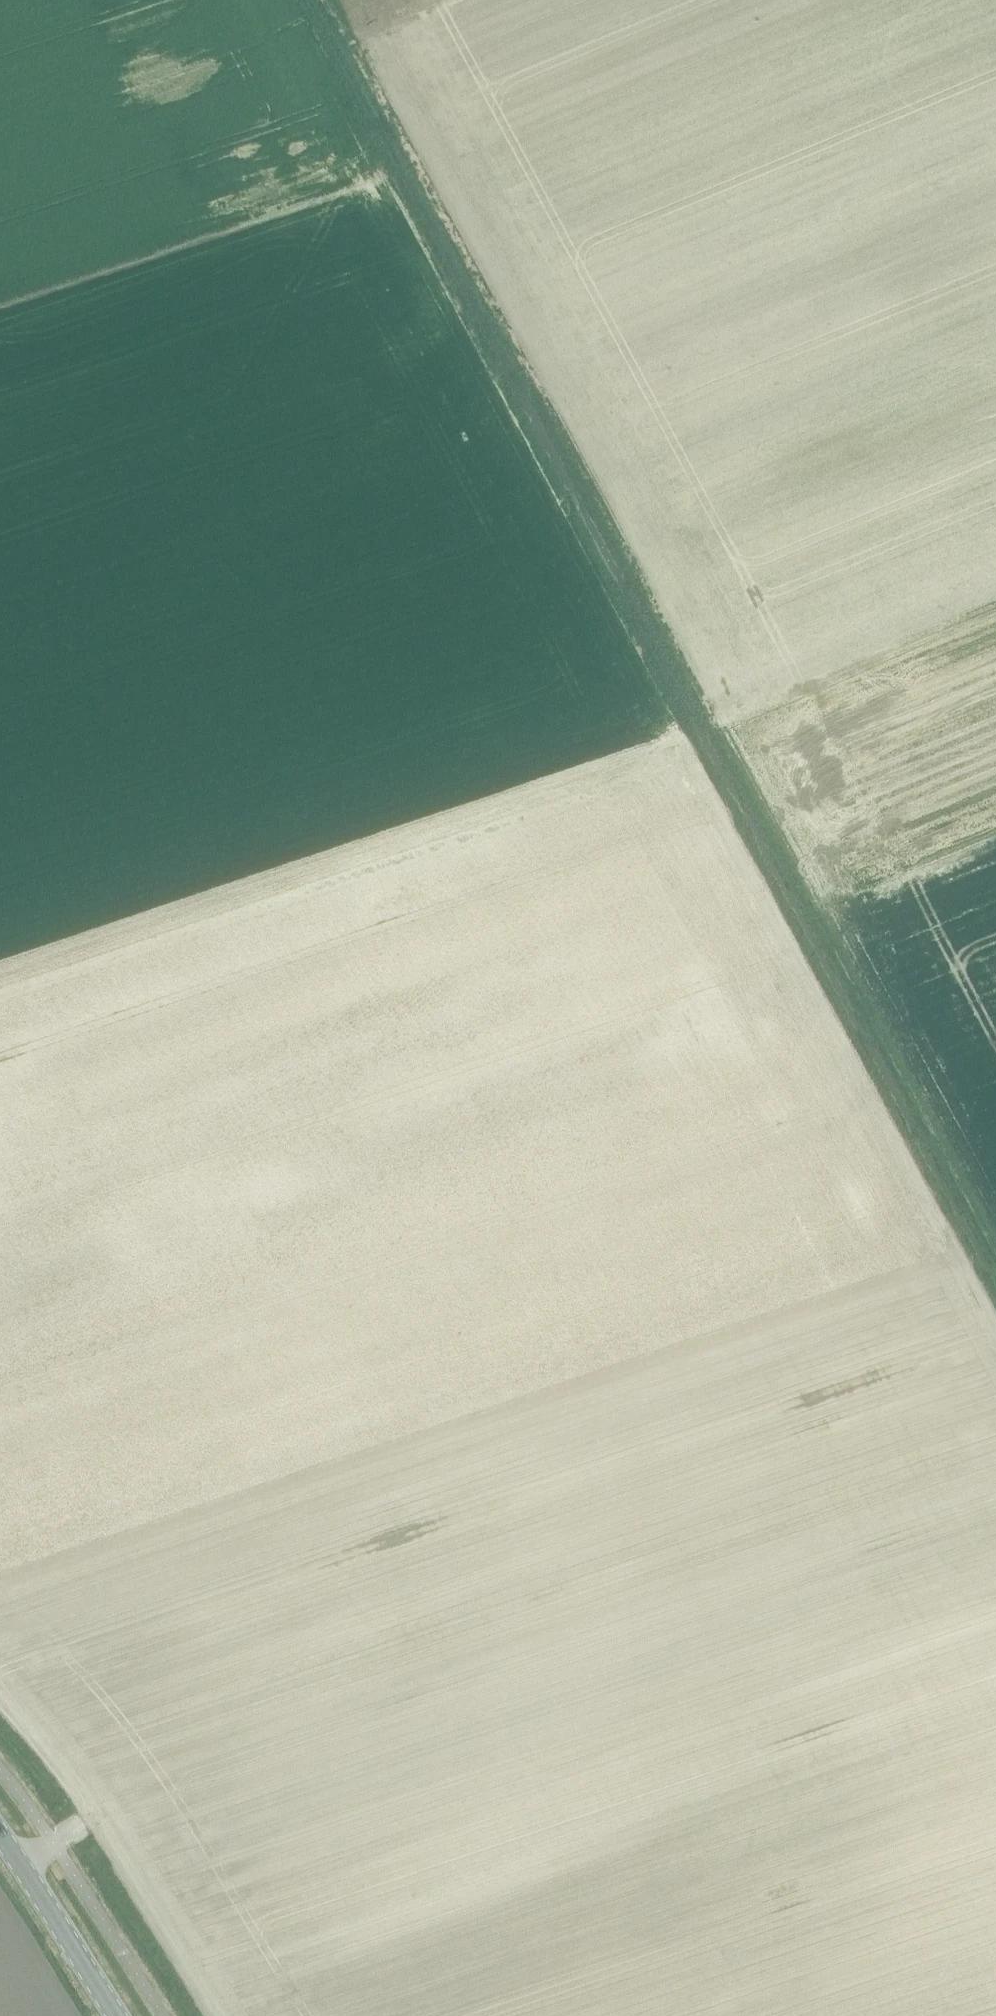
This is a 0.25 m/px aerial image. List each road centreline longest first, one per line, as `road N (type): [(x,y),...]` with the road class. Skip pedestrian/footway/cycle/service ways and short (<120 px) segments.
road 1 (secondary): [(119,2015),(0,1834)]

